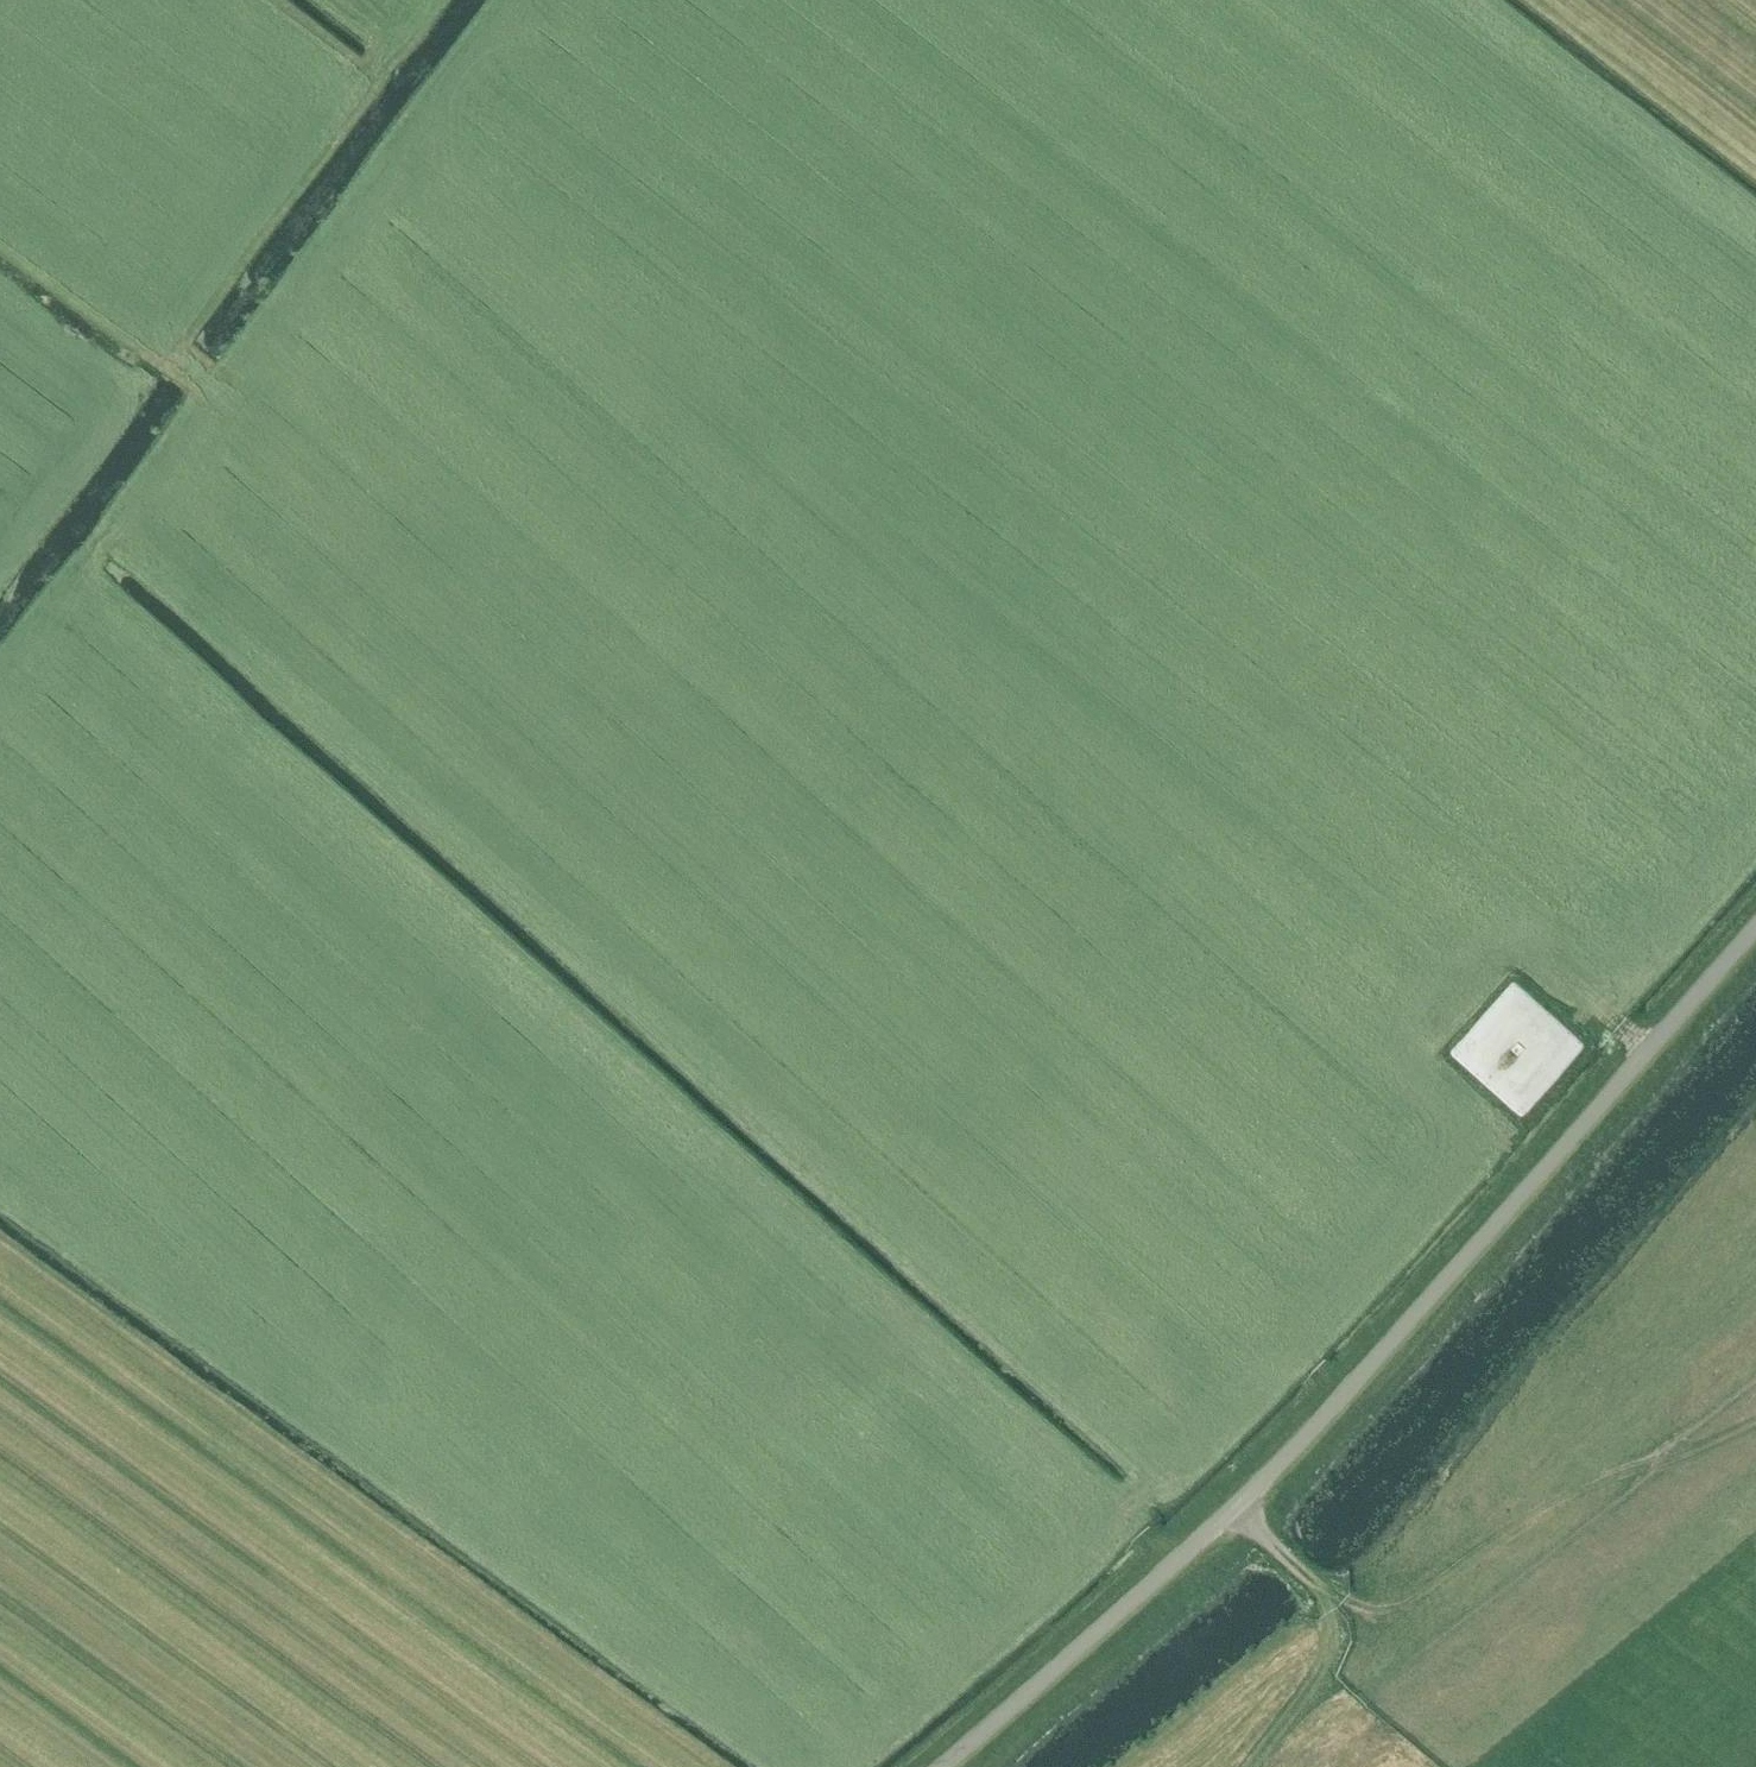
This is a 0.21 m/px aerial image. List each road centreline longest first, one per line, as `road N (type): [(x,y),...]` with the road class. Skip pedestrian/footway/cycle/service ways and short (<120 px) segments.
road 1 (unclassified): [(939,1766),(1297,1443),(1755,925)]
road 2 (track): [(1755,1419),(1558,1500),(1371,1601),(1319,1591)]
road 3 (track): [(1319,1591),(1338,1630),(1331,1674),(1264,1766)]
road 4 (track): [(1648,1049),(1549,966)]
road 5 (track): [(1236,1504),(1319,1591)]

